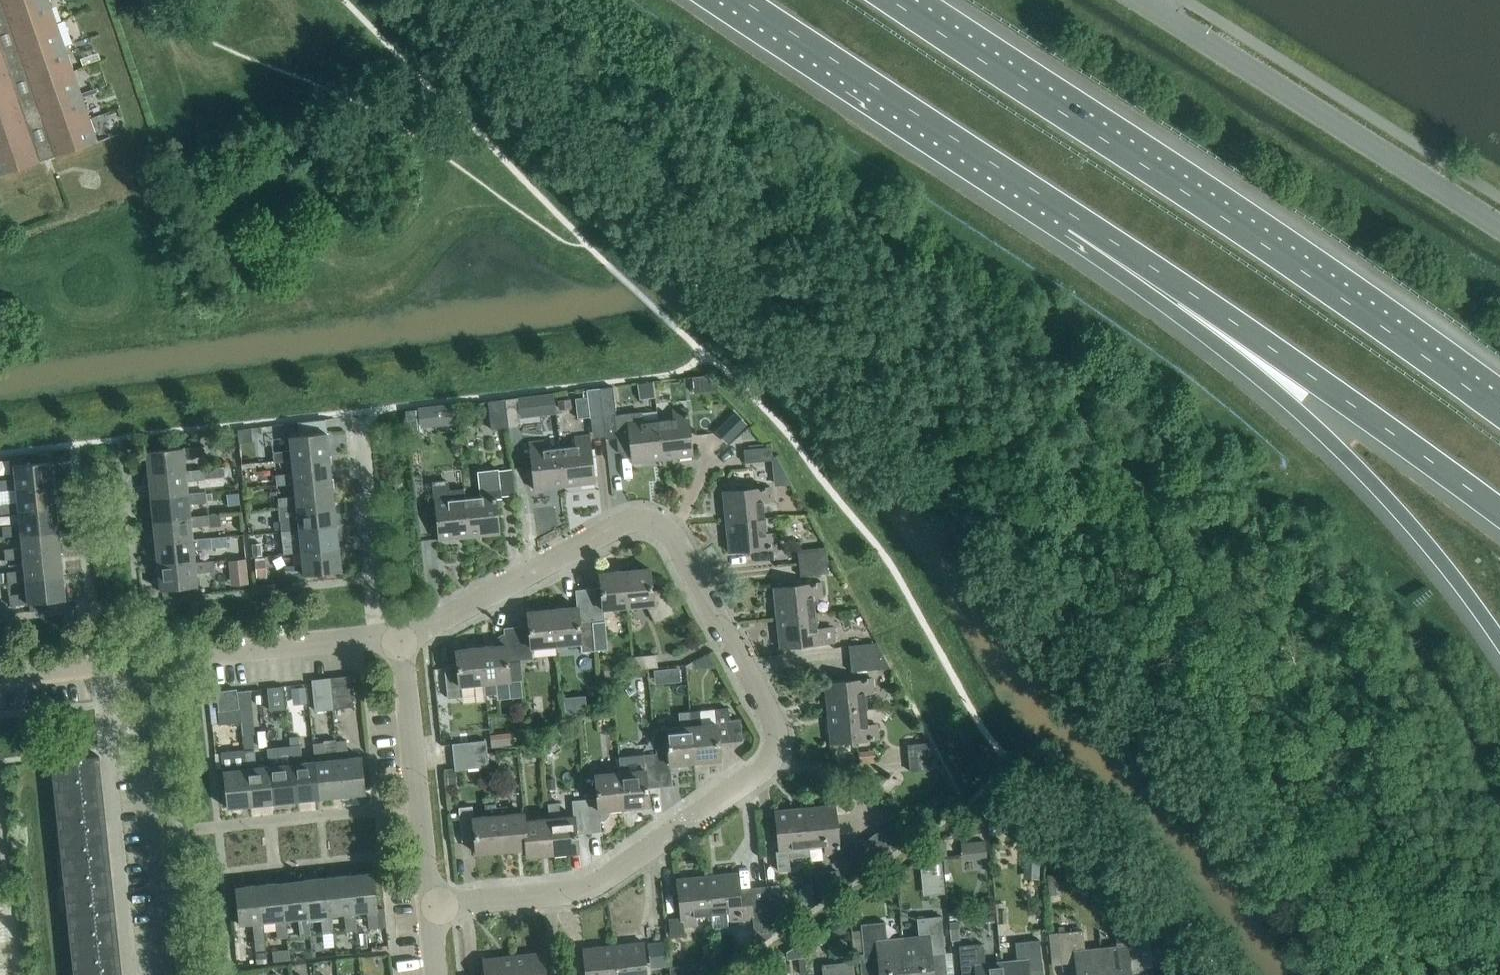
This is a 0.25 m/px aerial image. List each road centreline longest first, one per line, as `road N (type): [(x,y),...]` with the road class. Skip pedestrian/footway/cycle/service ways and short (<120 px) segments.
road 1 (residential): [(430,908),(593,885),(758,758),(766,727),(659,532),(627,519),(401,637)]
road 2 (trunk): [(1499,412),(1339,296),(891,0)]
road 3 (trunk): [(1077,219),(1318,425),(1404,517),(1499,642)]
road 4 (trunk): [(1077,219),(1499,511)]
road 5 (tertiary): [(1499,228),(1138,2)]
road 6 (trunk): [(741,0),(1077,219)]
road 7 (unclassified): [(175,974),(142,661)]
road 8 (residential): [(430,908),(401,637)]
road 9 (residential): [(379,635),(142,661)]
road 10 (residential): [(379,635),(356,424)]
road 11 (residential): [(142,661),(0,677)]

